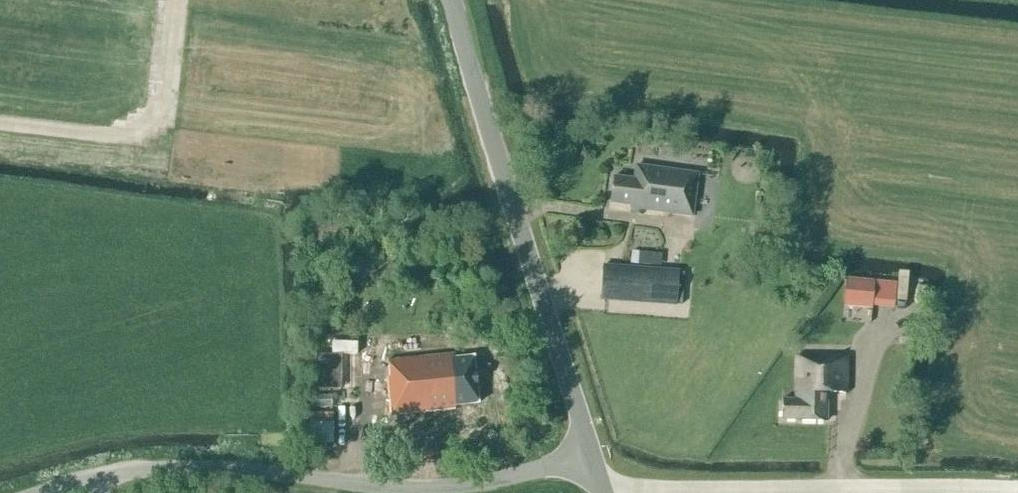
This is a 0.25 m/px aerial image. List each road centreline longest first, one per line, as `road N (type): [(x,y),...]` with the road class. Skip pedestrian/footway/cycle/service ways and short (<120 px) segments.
road 1 (unclassified): [(42,492),(160,466),(479,487),(589,455)]
road 2 (tertiary): [(589,455),(443,0)]
road 3 (unclassified): [(1016,490),(599,487)]

